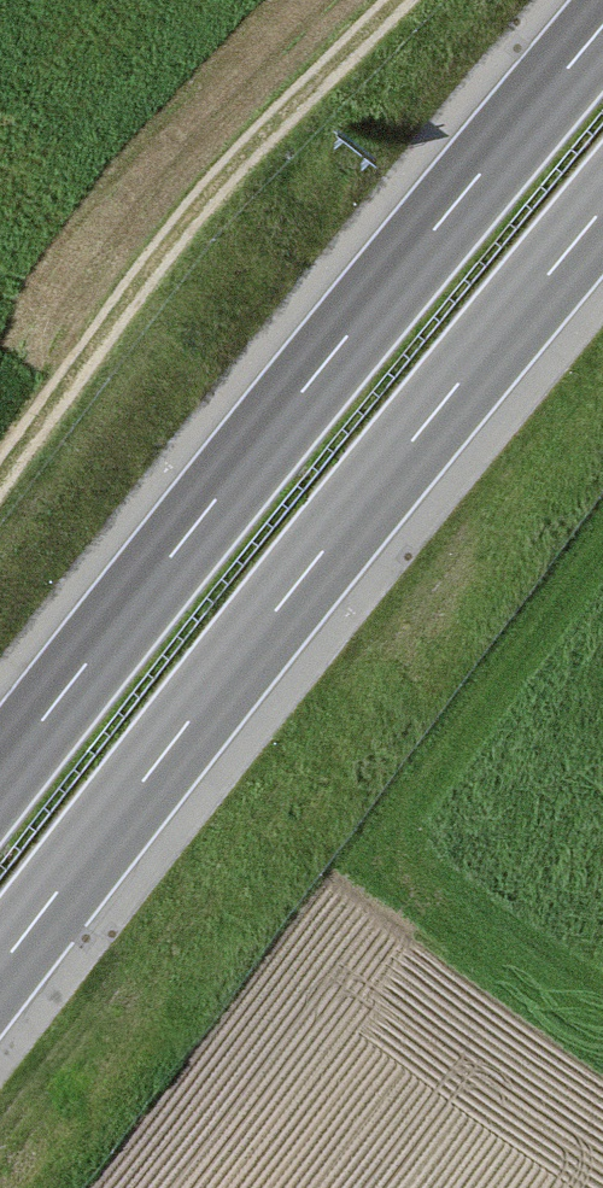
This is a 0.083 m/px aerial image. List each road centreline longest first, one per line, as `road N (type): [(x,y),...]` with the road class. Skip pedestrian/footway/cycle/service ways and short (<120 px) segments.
road 1 (motorway): [(0,969),(602,210)]
road 2 (motorway): [(602,27),(0,777)]
road 3 (track): [(396,0),(220,177),(0,483)]

